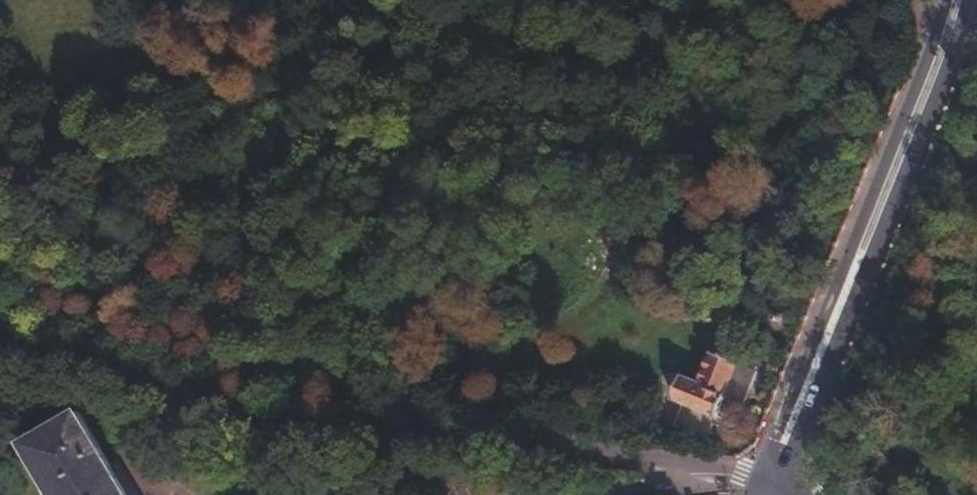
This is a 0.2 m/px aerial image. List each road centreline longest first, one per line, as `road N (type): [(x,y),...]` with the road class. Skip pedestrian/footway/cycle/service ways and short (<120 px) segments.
road 1 (tertiary): [(764,491),(740,475),(642,459),(345,429),(223,406),(0,337)]
road 2 (secondary): [(764,491),(955,0)]

